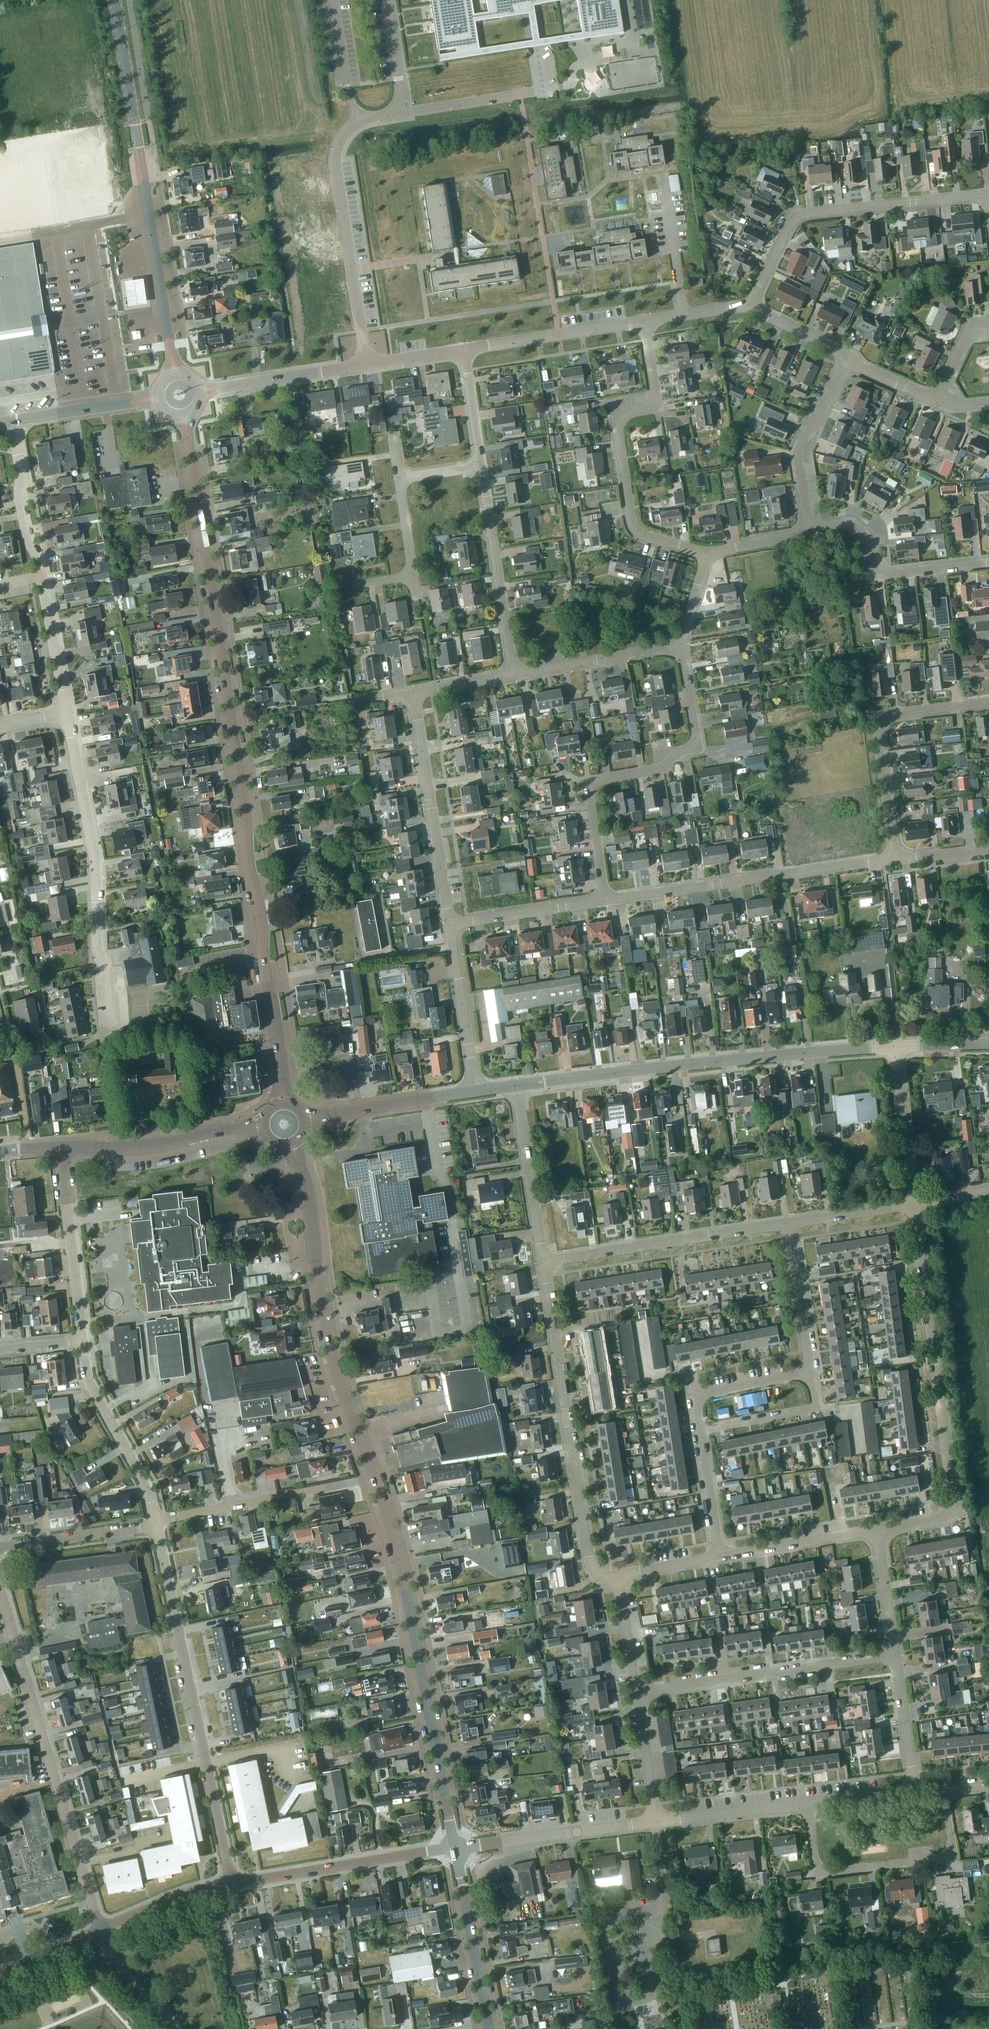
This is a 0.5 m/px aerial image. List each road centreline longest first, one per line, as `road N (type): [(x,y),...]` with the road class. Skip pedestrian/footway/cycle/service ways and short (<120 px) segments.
road 1 (tertiary): [(283,1100),(183,416)]
road 2 (unclassified): [(877,1531),(942,1518),(953,1502),(915,1202)]
road 3 (tertiary): [(455,1847),(404,1583),(374,1477)]
road 4 (tertiary): [(517,1085),(893,1046)]
road 5 (tertiary): [(175,373),(114,0)]
road 6 (residential): [(232,1884),(156,1524)]
road 7 (residential): [(101,1929),(0,1590)]
road 8 (tertiary): [(374,1477),(331,1351),(293,1145)]
road 9 (residential): [(617,1575),(602,1577),(590,1564),(543,1261)]
road 10 (residential): [(604,901),(589,798),(594,783),(657,769),(694,740),(678,645)]
road 11 (residential): [(707,552),(641,535),(630,519),(617,428),(625,414),(656,402),(644,320)]
road 12 (residential): [(114,1018),(67,714)]
road 13 (residential): [(988,193),(795,217),(748,307)]
road 14 (residential): [(604,901),(894,859)]
road 15 (residential): [(200,391),(463,351)]
road 16 (unclassified): [(654,1822),(916,1791)]
road 17 (residential): [(636,1694),(896,1655)]
road 18 (residential): [(894,859),(881,717),(988,704)]
road 19 (residential): [(543,1261),(788,1222)]
road 20 (residential): [(452,926),(414,693)]
road 21 (unclassified): [(232,1884),(455,1847)]
road 22 (residential): [(156,1524),(374,1477)]
road 23 (residential): [(512,674),(480,465)]
road 24 (residential): [(988,563),(875,571),(856,527),(808,522)]
road 25 (tertiary): [(61,1145),(148,1147),(261,1123)]
road 26 (unclassified): [(455,1847),(654,1822)]
road 27 (residential): [(156,1524),(146,1485),(86,1372),(83,1342)]
road 28 (residential): [(83,1342),(61,1145)]
road 29 (tertiary): [(489,2028),(455,1847)]
road 30 (residential): [(463,351),(644,320)]
road 31 (residential): [(543,1261),(517,1085)]
road 32 (tertiary): [(306,1117),(477,1091)]
road 33 (residential): [(808,522),(800,446),(844,361)]
road 34 (residential): [(512,674),(678,645)]
road 35 (residential): [(477,1091),(452,926)]
road 36 (residential): [(720,1556),(697,1395)]
road 37 (residential): [(42,576),(23,516),(11,420)]
road 38 (residential): [(720,1556),(877,1531)]
road 39 (residential): [(0,1547),(156,1524)]
road 40 (unclassified): [(915,1202),(893,1046)]
road 41 (residential): [(452,926),(604,901)]
road 42 (residential): [(811,1372),(788,1222)]
road 43 (unclassified): [(11,420),(156,399)]
road 44 (residential): [(67,714),(42,576)]
road 45 (unclassified): [(101,1929),(232,1884)]
road 46 (unclassified): [(916,1791),(896,1655)]
road 47 (residential): [(420,612),(400,479)]
road 48 (residential): [(654,1822),(636,1694)]
road 49 (residential): [(788,1222),(915,1202)]
road 50 (residential): [(101,1929),(119,1967),(177,2028)]
road 51 (unclassified): [(896,1655),(877,1531)]
road 52 (residential): [(636,1694),(617,1575)]

